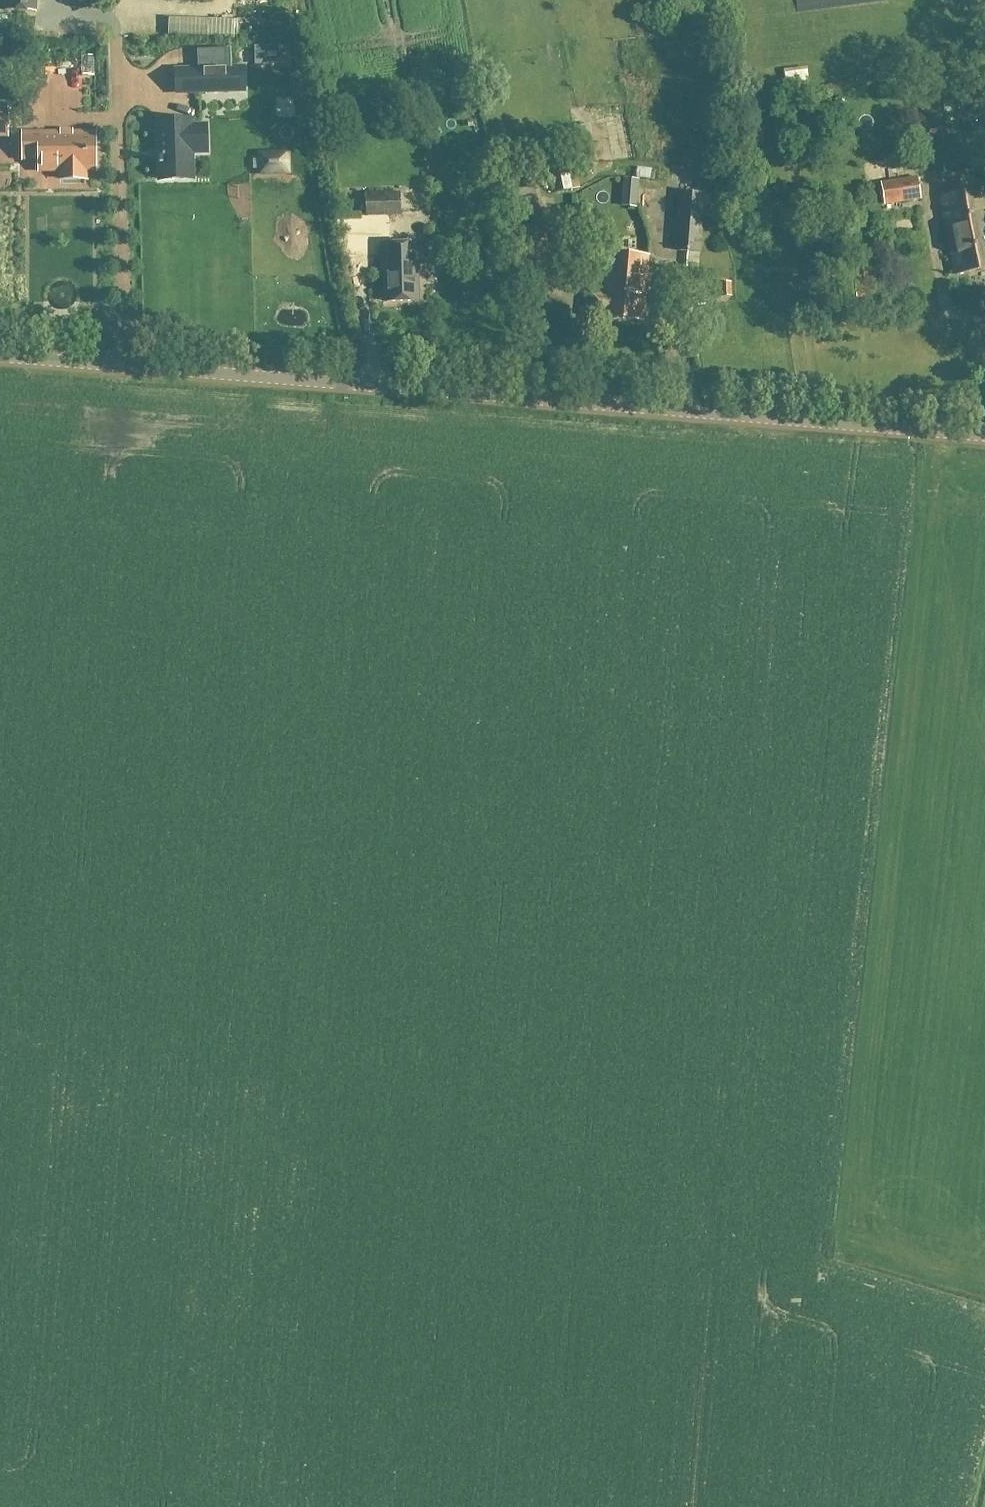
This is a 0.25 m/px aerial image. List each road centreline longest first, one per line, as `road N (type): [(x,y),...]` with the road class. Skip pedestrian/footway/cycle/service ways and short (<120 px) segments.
road 1 (unclassified): [(984,437),(0,359)]

